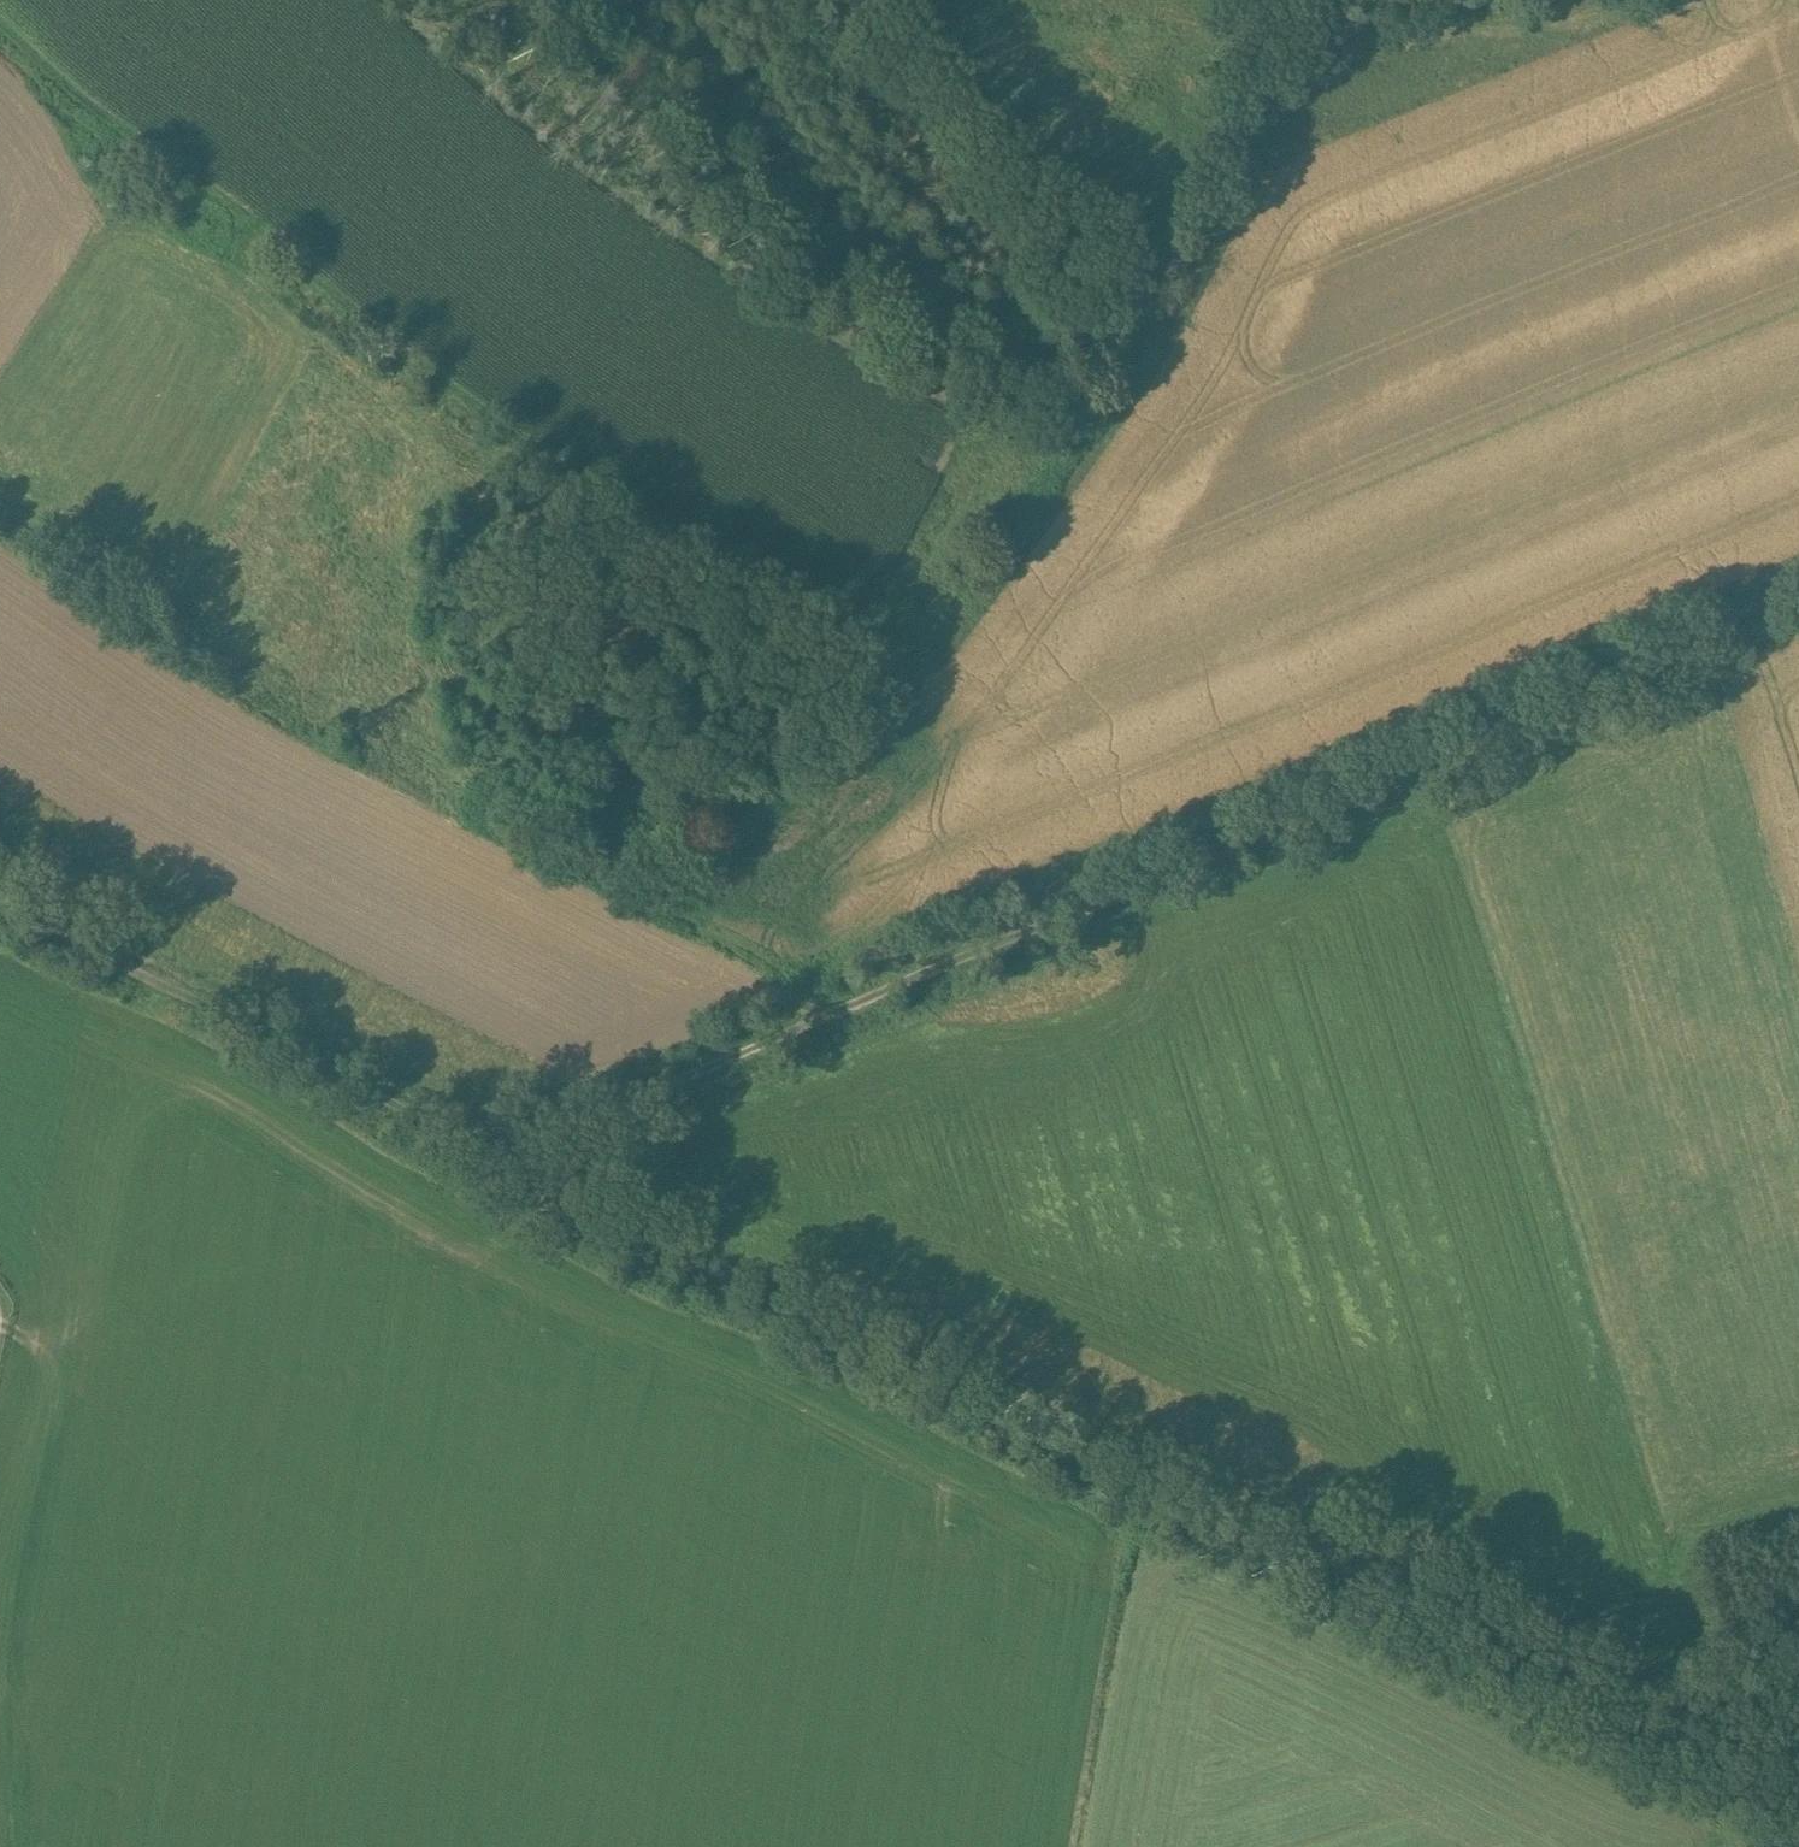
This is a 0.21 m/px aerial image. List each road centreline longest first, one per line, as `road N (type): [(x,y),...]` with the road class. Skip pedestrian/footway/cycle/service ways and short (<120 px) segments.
road 1 (track): [(477,1145),(1798,609)]
road 2 (track): [(477,1145),(0,899)]

